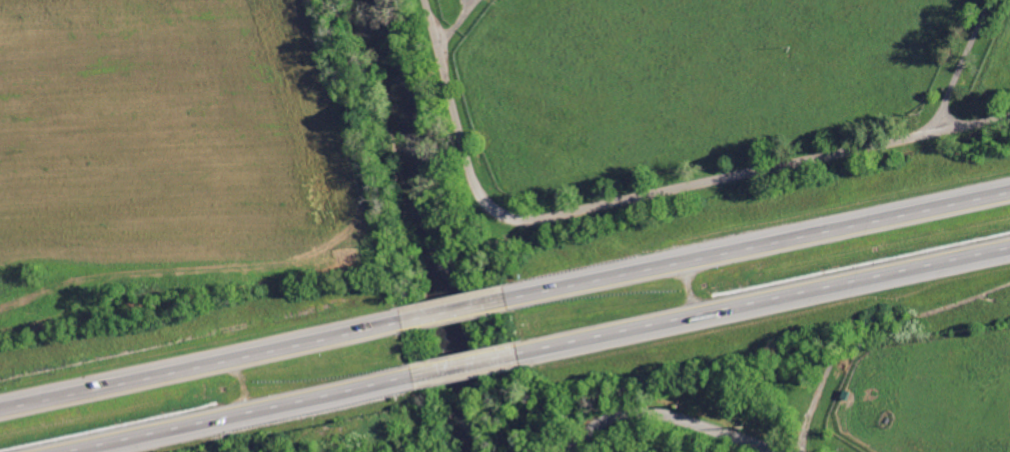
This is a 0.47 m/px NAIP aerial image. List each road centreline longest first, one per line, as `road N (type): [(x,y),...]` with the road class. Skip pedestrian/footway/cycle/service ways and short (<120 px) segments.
road 1 (motorway): [(409,321),(0,404)]
road 2 (motorway): [(1009,191),(633,276)]
road 3 (motorway): [(74,451),(423,374)]
road 4 (motorway): [(679,324),(1009,253)]
road 5 (residential): [(584,451),(623,412),(658,404),(783,451)]
road 6 (motorway): [(526,354),(679,324)]
road 7 (motorway): [(633,276),(514,301)]

